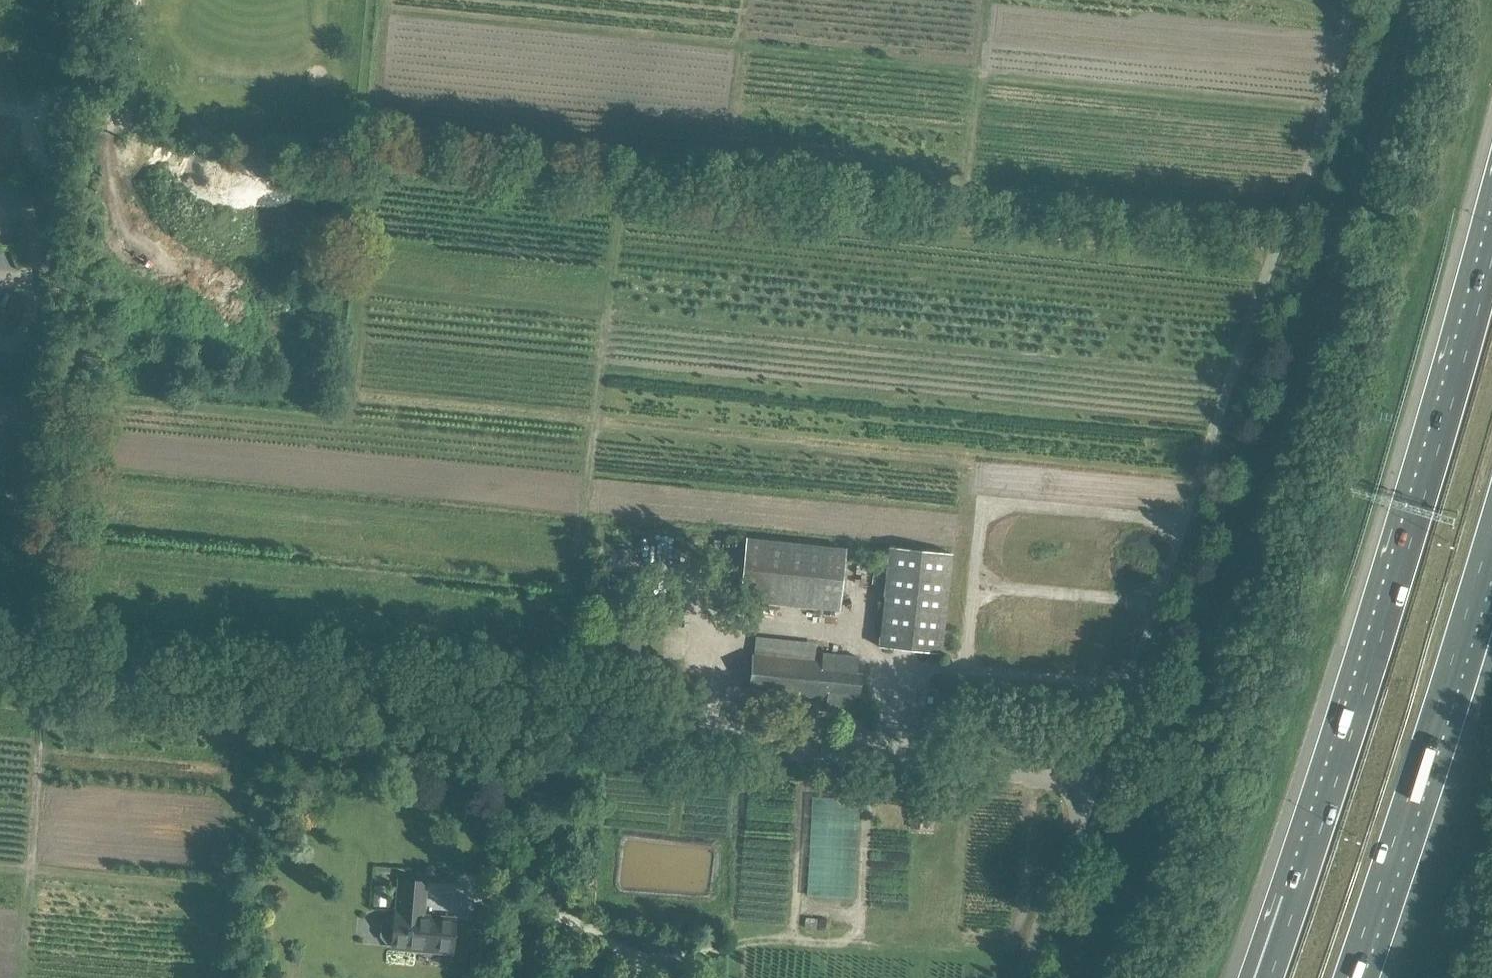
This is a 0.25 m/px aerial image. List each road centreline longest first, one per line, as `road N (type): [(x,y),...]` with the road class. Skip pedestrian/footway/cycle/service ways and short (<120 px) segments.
road 1 (motorway): [(1491,256),(1296,909)]
road 2 (motorway): [(1349,977),(1491,528)]

